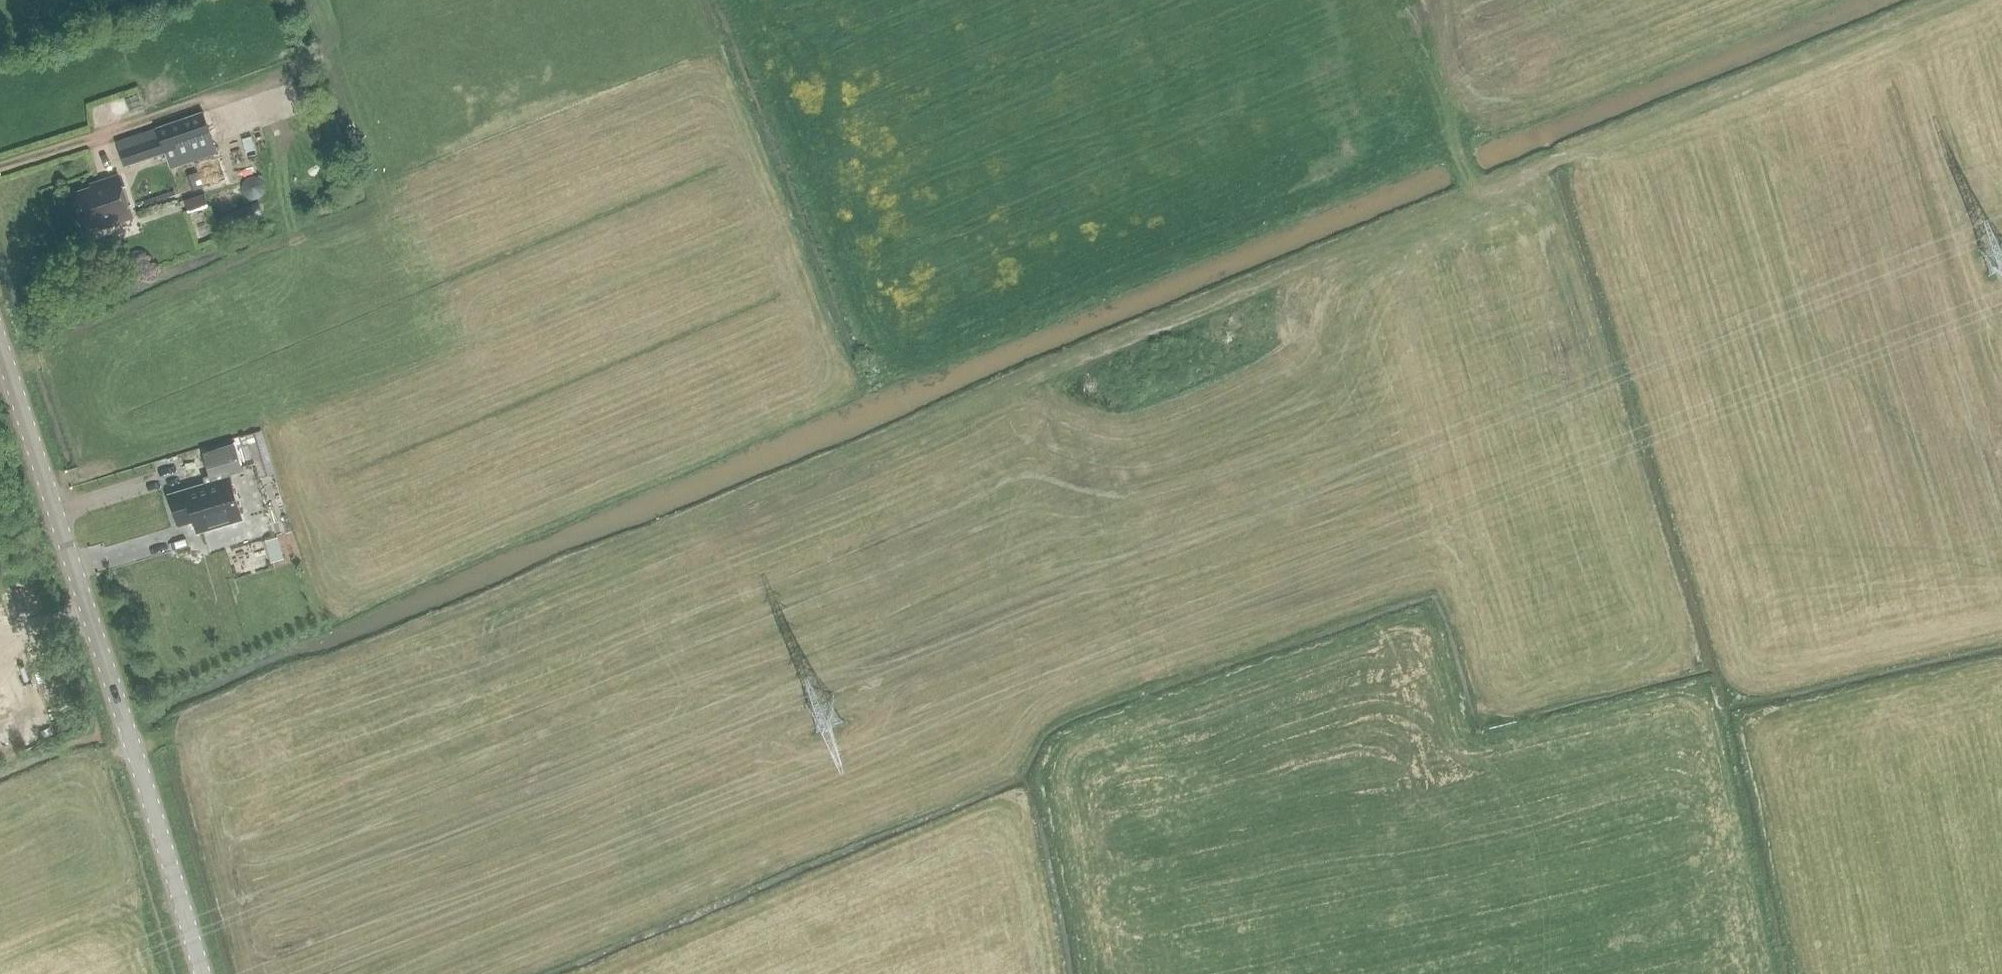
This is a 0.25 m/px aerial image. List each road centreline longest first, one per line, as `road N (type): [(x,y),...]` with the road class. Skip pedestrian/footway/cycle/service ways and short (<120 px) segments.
road 1 (tertiary): [(196,973),(97,632),(0,349)]

